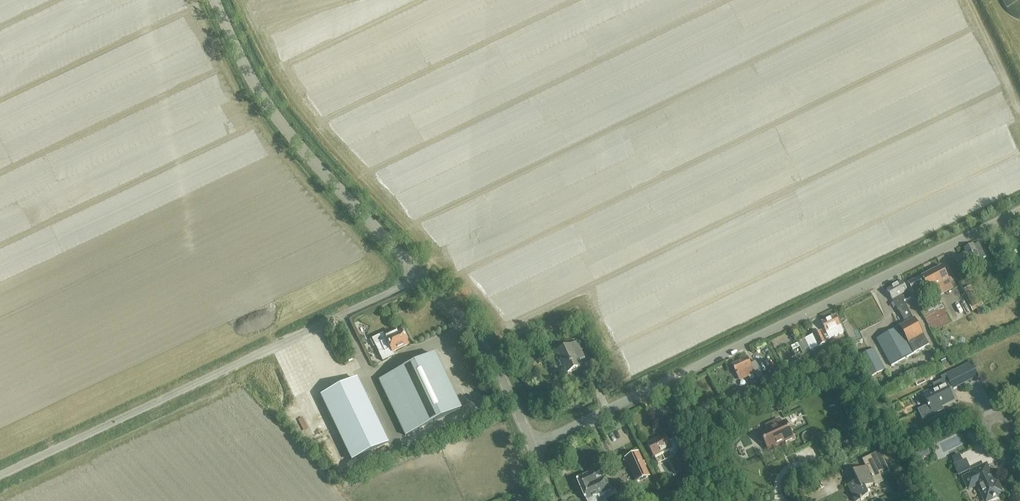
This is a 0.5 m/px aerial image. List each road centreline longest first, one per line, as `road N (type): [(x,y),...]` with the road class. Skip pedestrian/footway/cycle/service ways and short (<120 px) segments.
road 1 (residential): [(531,447),(1019,210)]
road 2 (unclassified): [(0,475),(419,276)]
road 3 (unclassified): [(419,276),(267,107),(214,0)]
road 4 (residential): [(531,447),(487,352),(419,276)]

